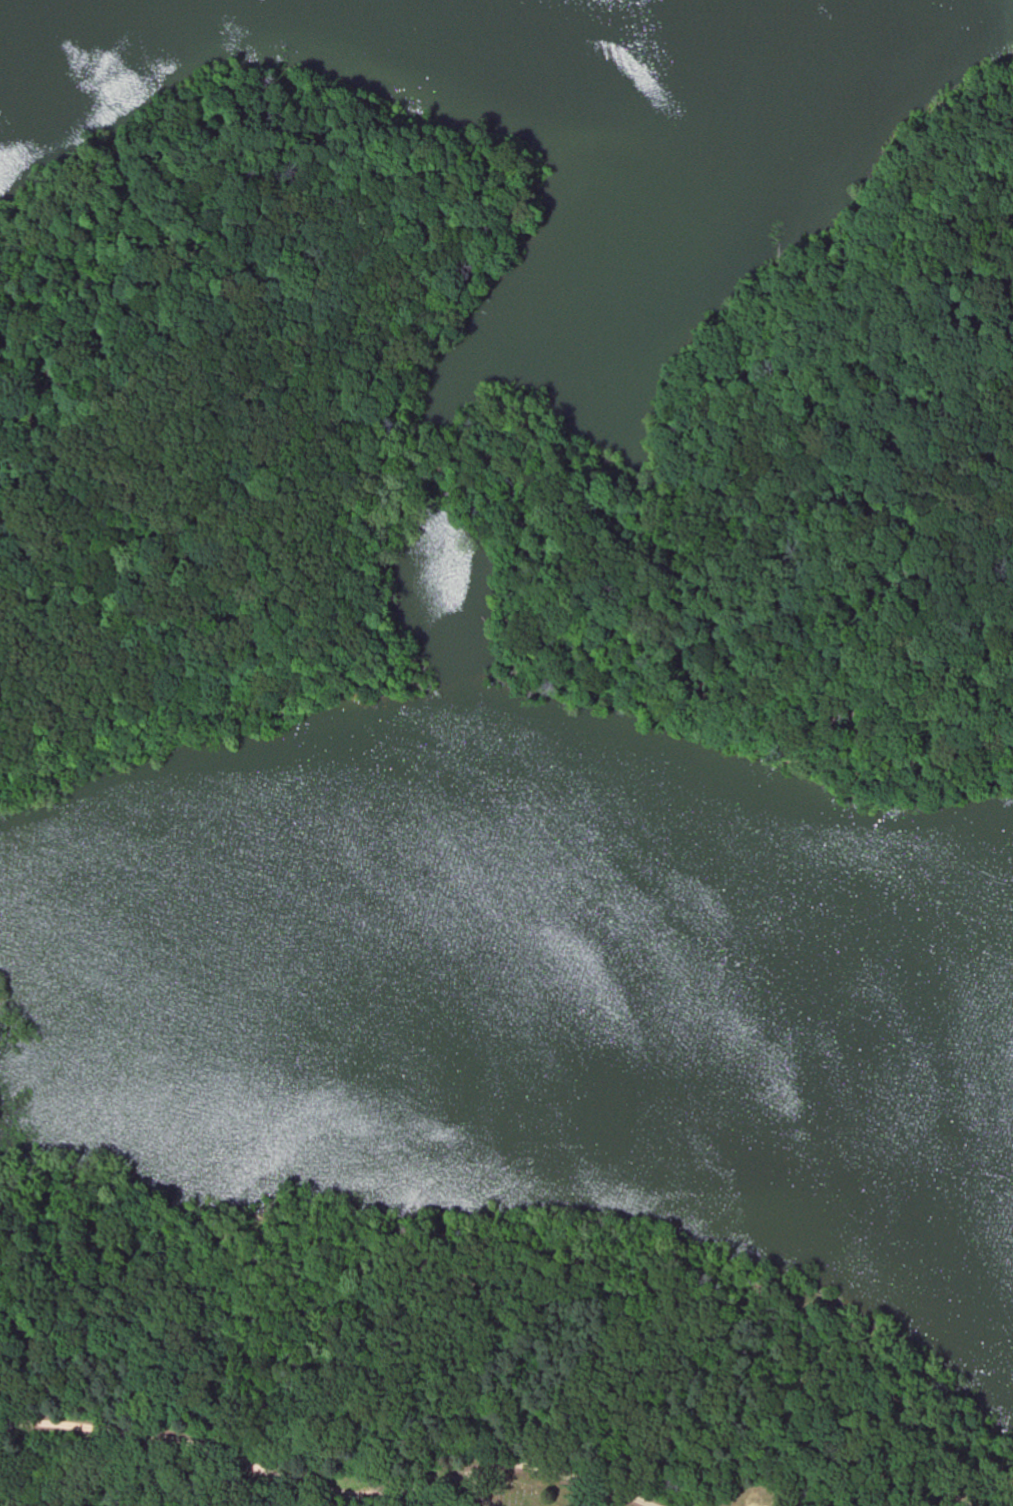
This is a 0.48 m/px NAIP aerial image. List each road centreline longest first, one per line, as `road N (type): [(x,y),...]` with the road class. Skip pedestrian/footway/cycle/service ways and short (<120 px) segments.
road 1 (residential): [(0,1429),(96,1429),(173,1440),(346,1494),(525,1466),(651,1505)]

